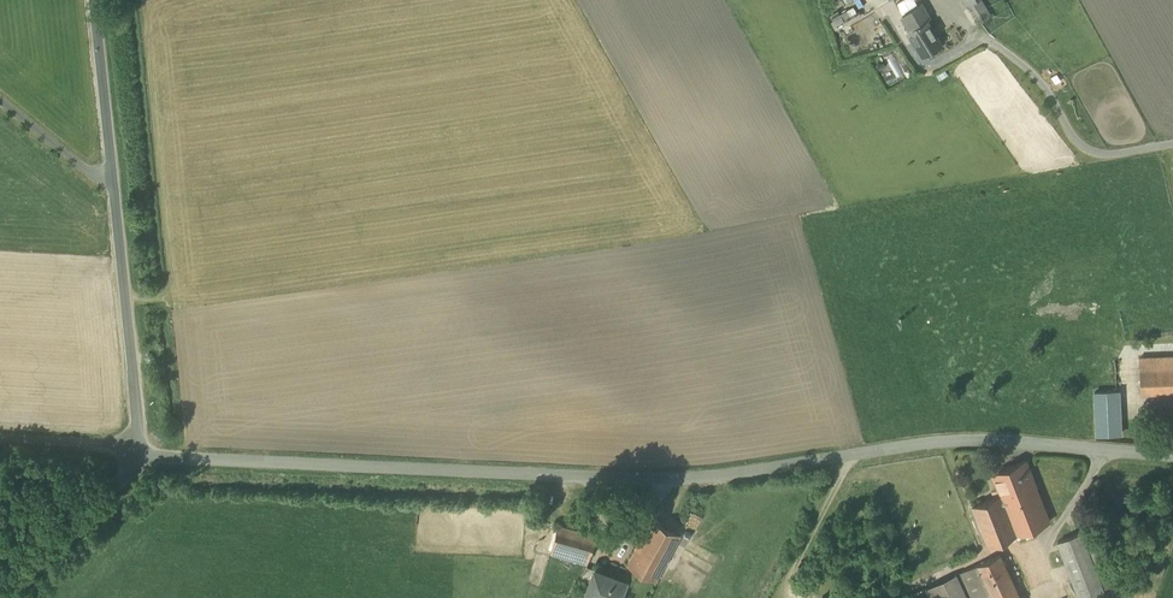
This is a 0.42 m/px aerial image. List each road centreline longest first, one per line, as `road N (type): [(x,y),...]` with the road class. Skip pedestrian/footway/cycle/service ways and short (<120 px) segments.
road 1 (unclassified): [(140,457),(656,480),(963,440),(1172,457)]
road 2 (unclassified): [(94,0),(140,457)]
road 3 (unclassified): [(140,457),(111,495),(0,586)]
road 4 (unclassified): [(140,457),(0,445)]

